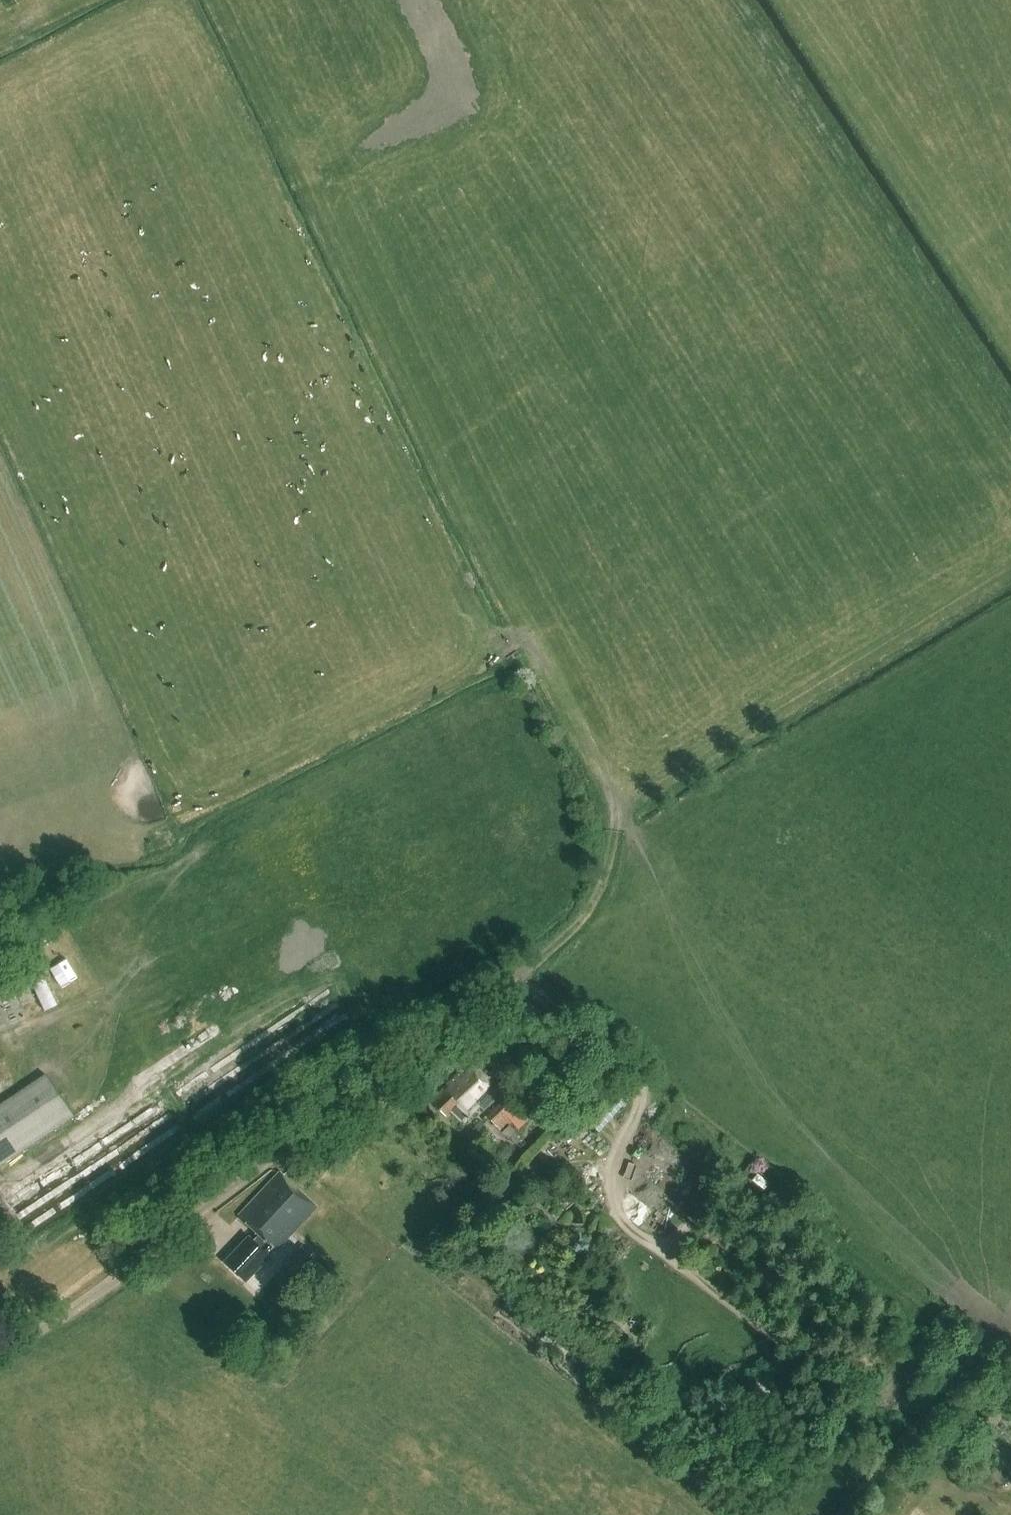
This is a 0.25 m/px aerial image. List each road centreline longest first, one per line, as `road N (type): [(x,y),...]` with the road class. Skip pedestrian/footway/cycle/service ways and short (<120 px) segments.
road 1 (track): [(0,1344),(67,1315),(589,914),(616,872),(617,789)]

